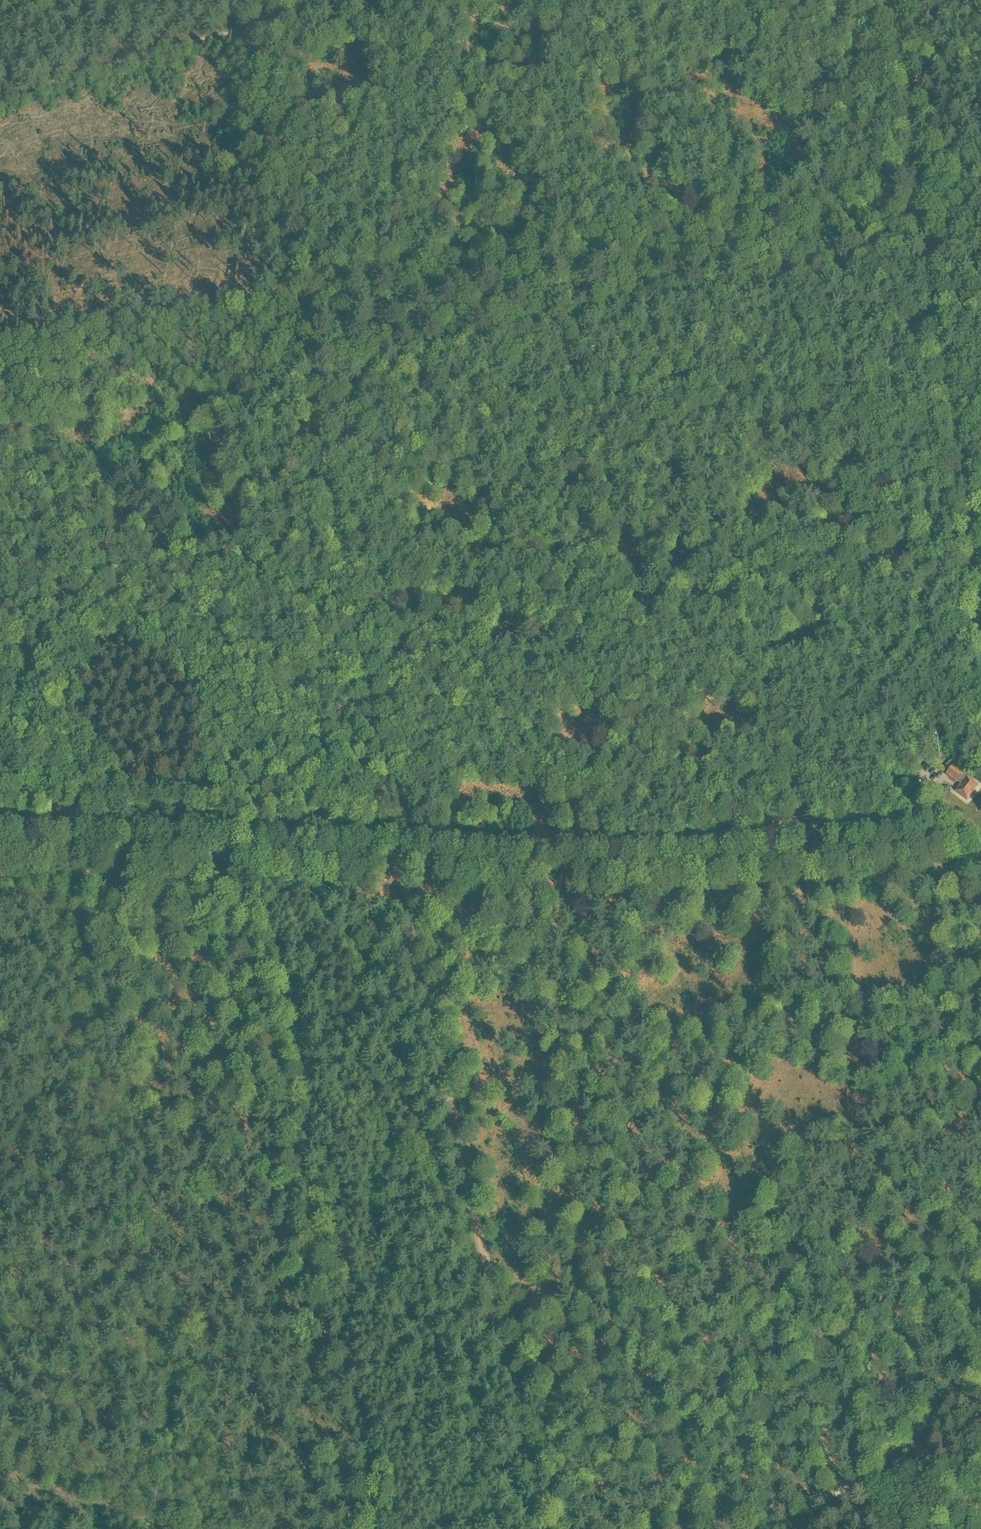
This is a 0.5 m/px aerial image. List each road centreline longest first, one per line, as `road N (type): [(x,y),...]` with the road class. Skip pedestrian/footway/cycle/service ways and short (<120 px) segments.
road 1 (tertiary): [(0,855),(189,853),(591,873),(802,862),(980,834)]
road 2 (track): [(546,1528),(399,865)]
road 3 (track): [(941,349),(391,451)]
road 4 (track): [(325,463),(238,0)]
road 5 (track): [(411,0),(241,22),(0,96)]
road 6 (track): [(349,599),(47,641),(0,661)]
road 7 (track): [(898,0),(941,349)]
road 8 (track): [(715,1522),(980,1454)]
road 9 (track): [(941,349),(973,550)]
road 10 (track): [(189,1528),(0,1475)]
road 11 (track): [(349,599),(325,463)]

